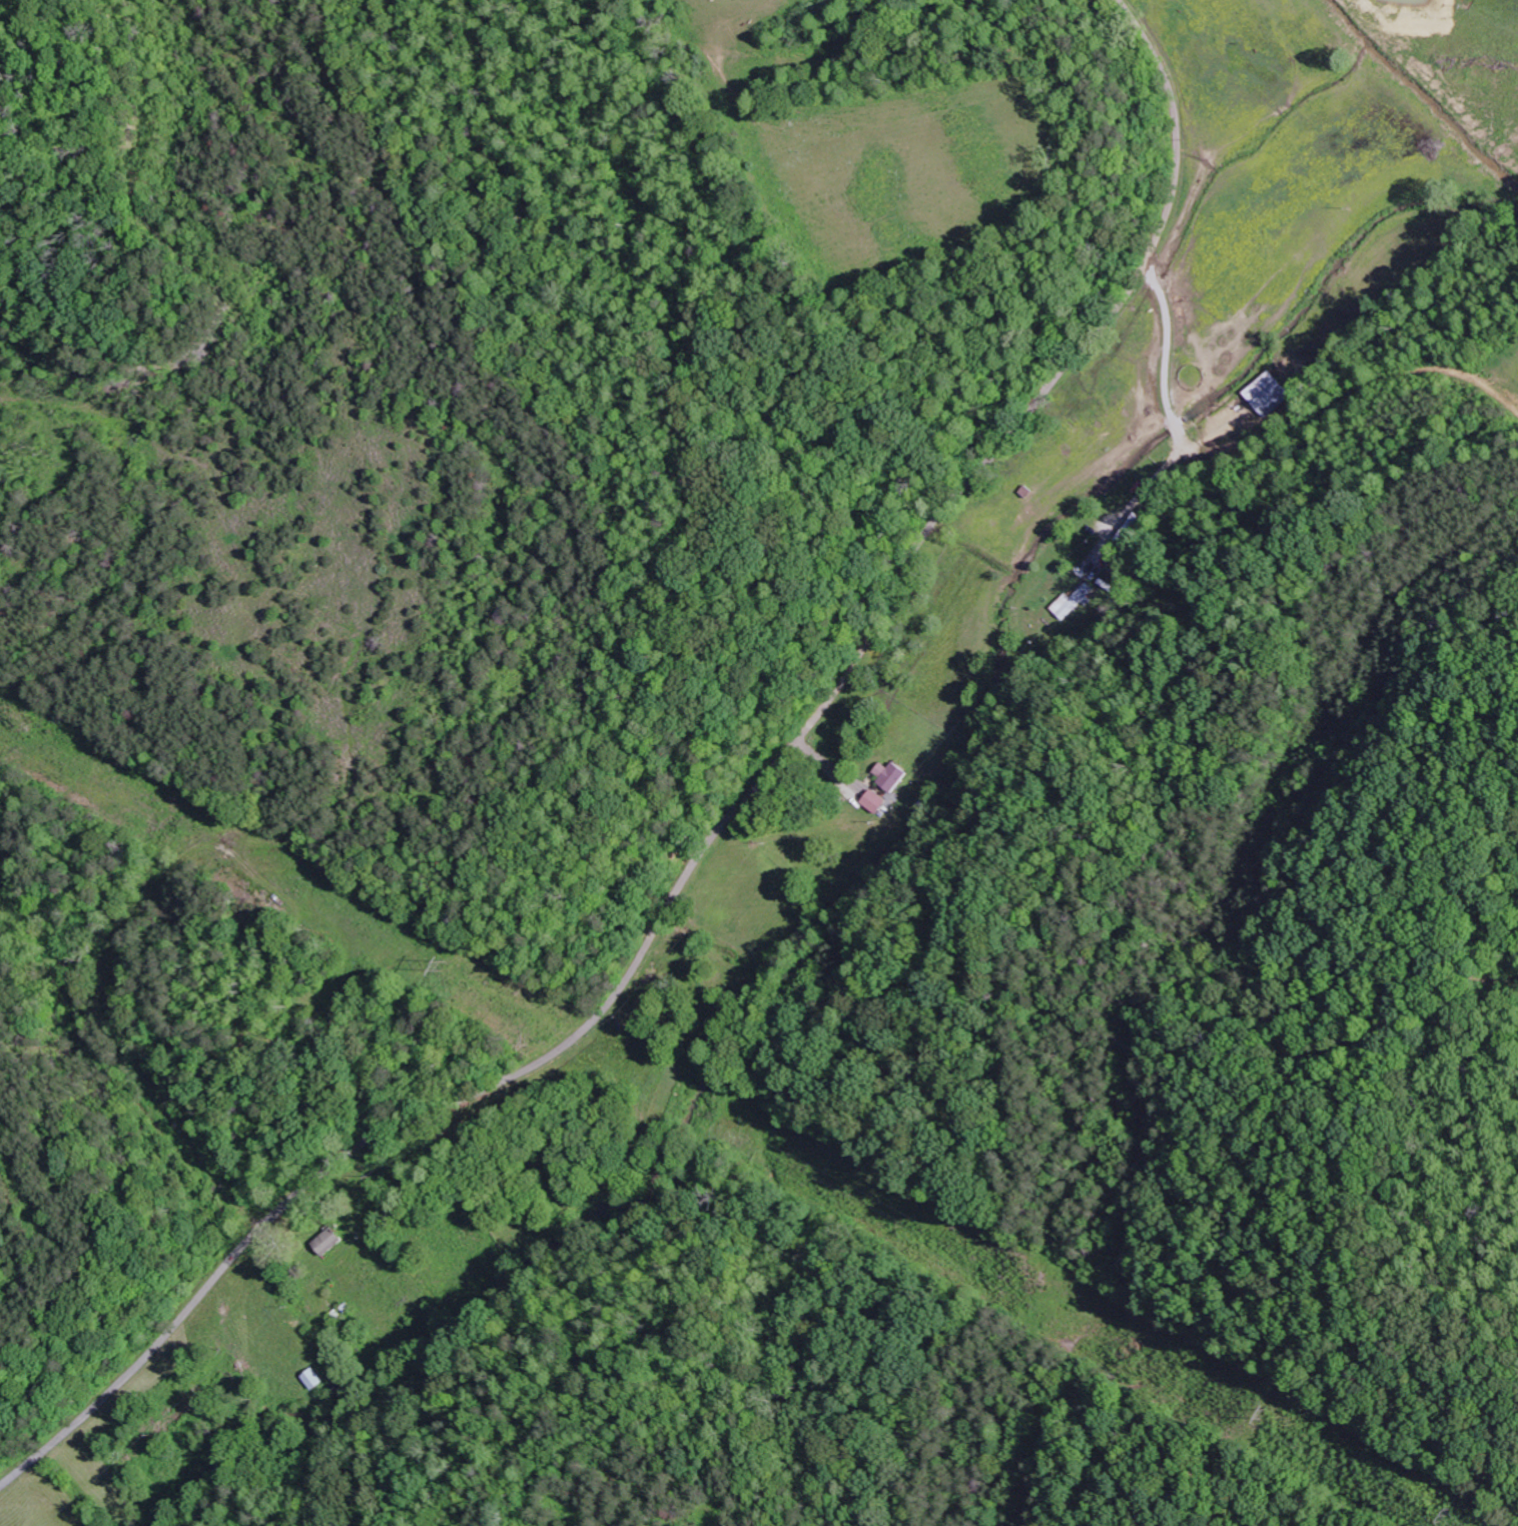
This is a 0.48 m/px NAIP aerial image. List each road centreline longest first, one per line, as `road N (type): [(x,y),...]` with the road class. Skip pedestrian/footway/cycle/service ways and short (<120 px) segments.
road 1 (residential): [(0,1487),(135,1370),(339,1161),(411,1116),(535,1070),(613,1008),(690,874),(836,694),(937,521),(1118,318)]
road 2 (residential): [(1118,318),(1165,231),(1182,186),(1186,143),(1166,56),(1125,0)]

